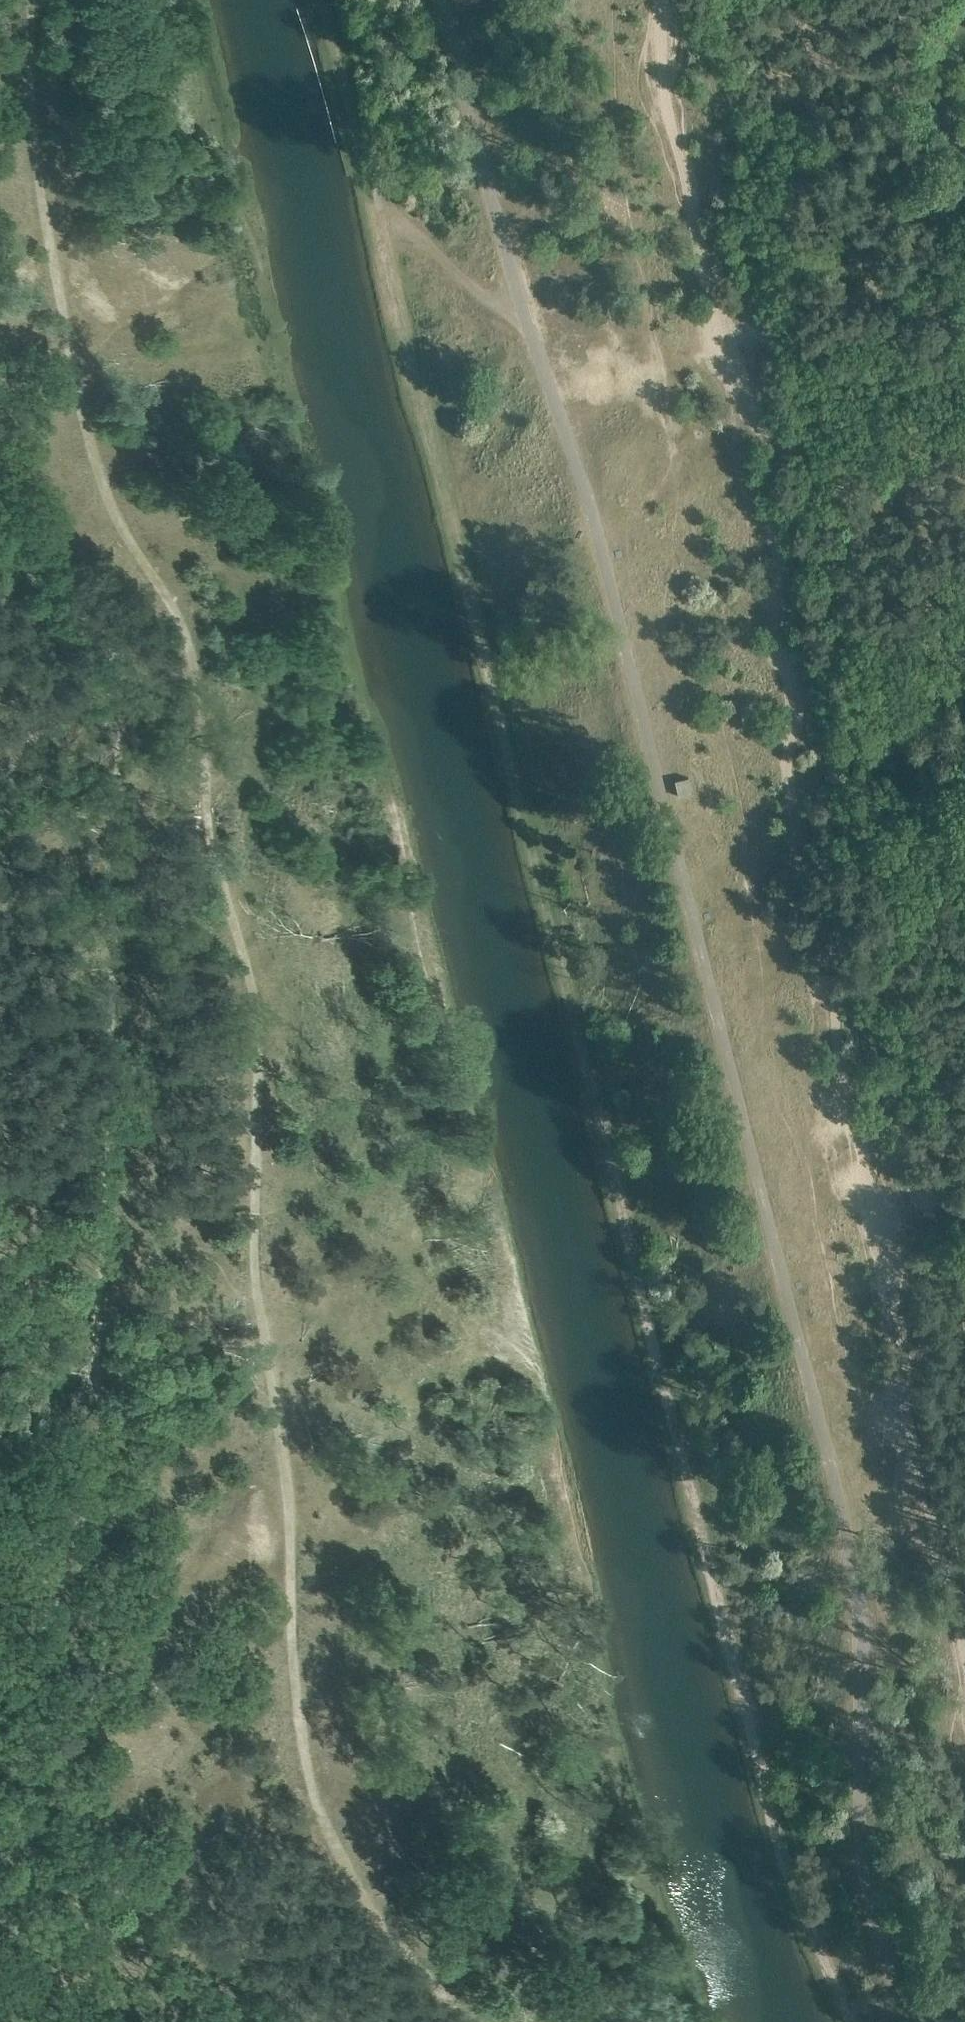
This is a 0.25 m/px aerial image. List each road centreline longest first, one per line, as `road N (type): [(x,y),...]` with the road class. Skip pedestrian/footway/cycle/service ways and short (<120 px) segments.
road 1 (track): [(926,2021),(874,1932),(864,1885),(854,1561),(587,499),(510,266),(439,0)]
road 2 (track): [(129,685),(190,669),(222,906),(256,1008),(251,1290),(260,1390),(292,1551),(286,1708),(297,1780),(319,1843),(463,2021)]
road 3 (track): [(0,1693),(66,1581),(103,1428),(113,880),(129,685)]
road 4 (track): [(28,0),(34,176),(77,422),(118,540),(175,612),(189,638),(190,669)]
road 5 (track): [(526,319),(483,297),(369,191)]
road 6 (track): [(129,2021),(0,1951)]

